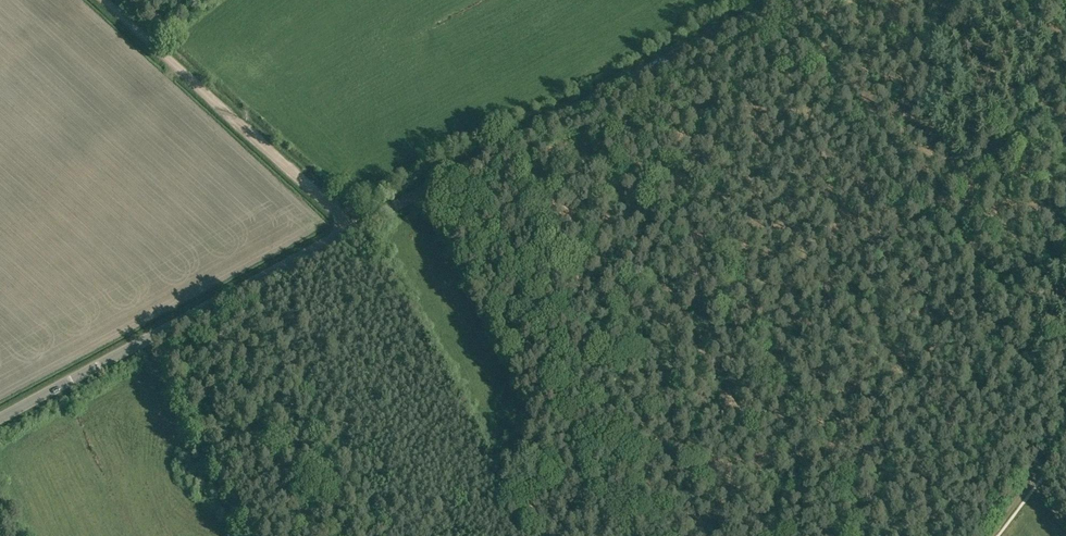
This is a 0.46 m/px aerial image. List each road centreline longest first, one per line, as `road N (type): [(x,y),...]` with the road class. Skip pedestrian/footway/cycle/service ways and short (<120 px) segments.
road 1 (unclassified): [(0,420),(774,0)]
road 2 (track): [(104,0),(353,229)]
road 3 (track): [(988,535),(1065,432)]

